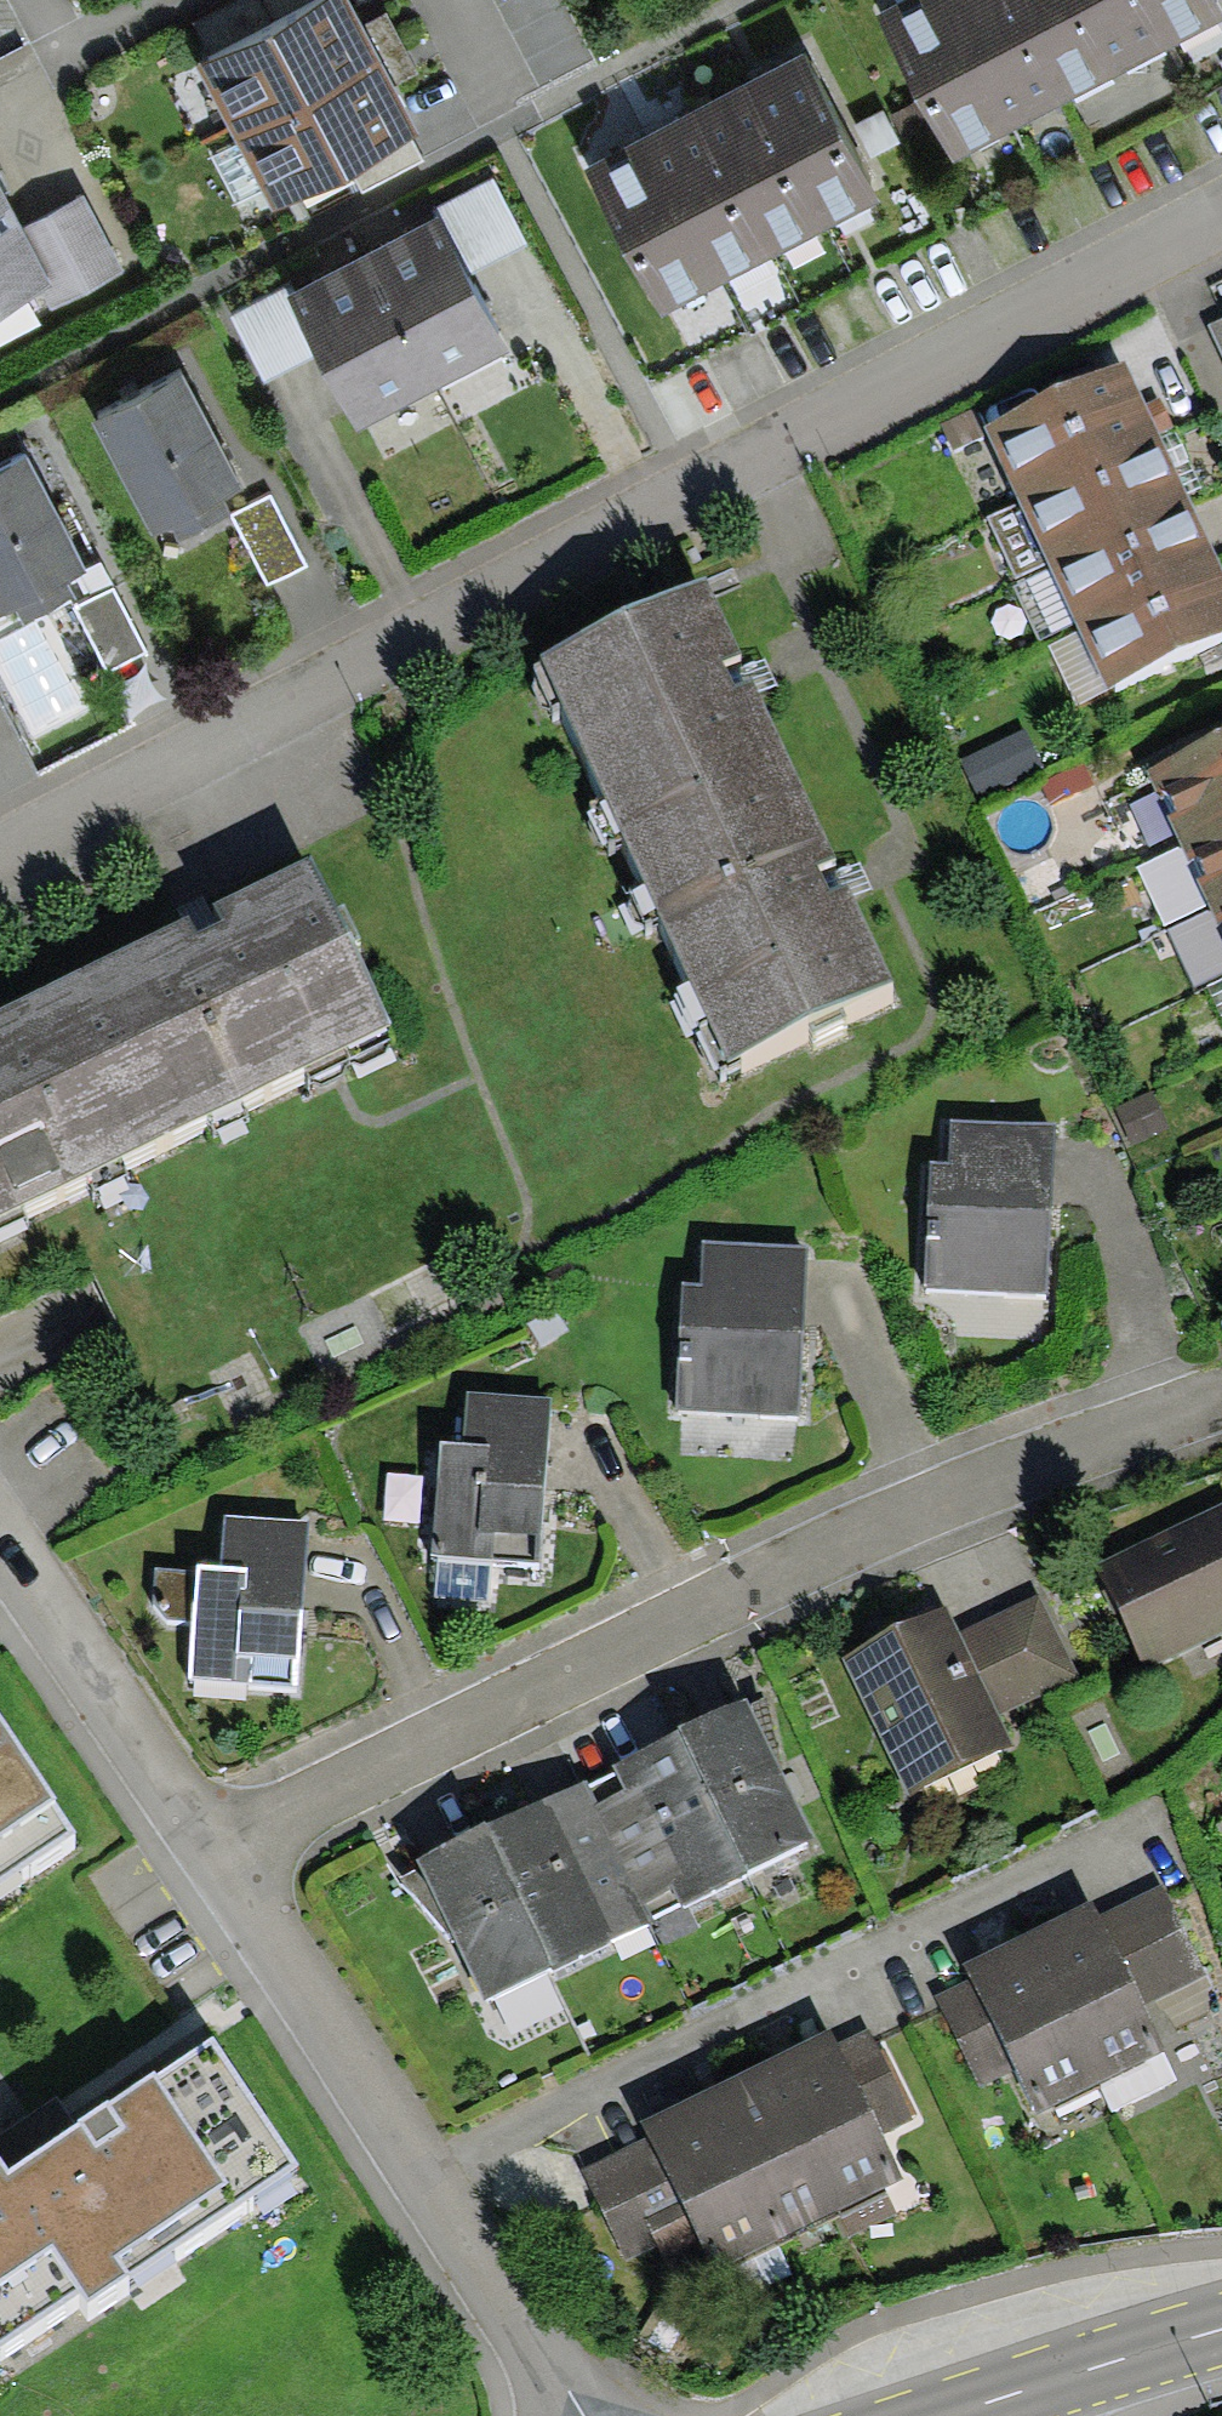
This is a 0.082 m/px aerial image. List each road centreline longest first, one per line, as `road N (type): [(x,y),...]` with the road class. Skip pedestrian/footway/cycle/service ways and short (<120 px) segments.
road 1 (residential): [(0,844),(1221,212)]
road 2 (residential): [(207,1839),(725,1596),(1221,1399)]
road 3 (residential): [(577,2415),(207,1839)]
road 4 (residential): [(207,1839),(0,1517)]
road 5 (residential): [(0,78),(151,0)]
road 6 (secondary): [(1221,2335),(1072,2381)]
road 7 (secondary): [(1072,2381),(956,2415)]

